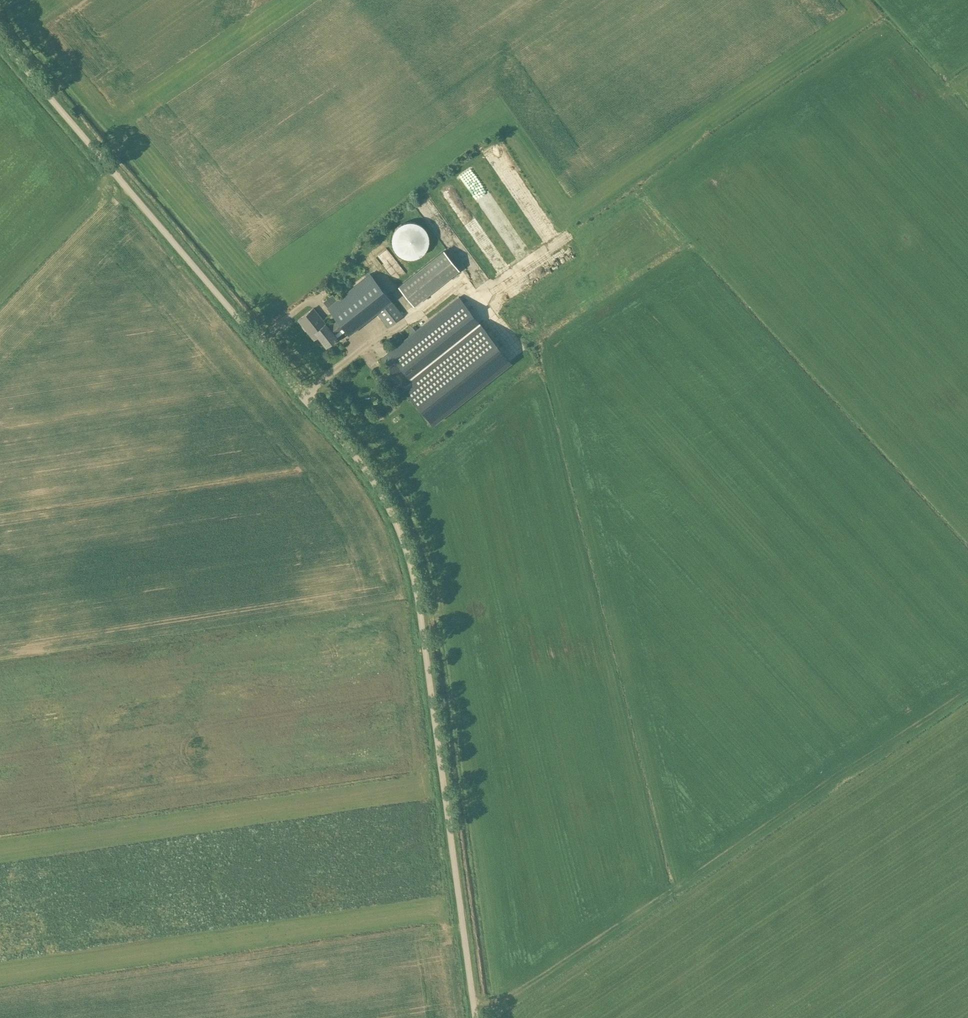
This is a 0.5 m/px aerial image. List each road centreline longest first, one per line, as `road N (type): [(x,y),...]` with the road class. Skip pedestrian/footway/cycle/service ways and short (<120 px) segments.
road 1 (unclassified): [(473,1017),(423,624),(389,502),(0,40)]

